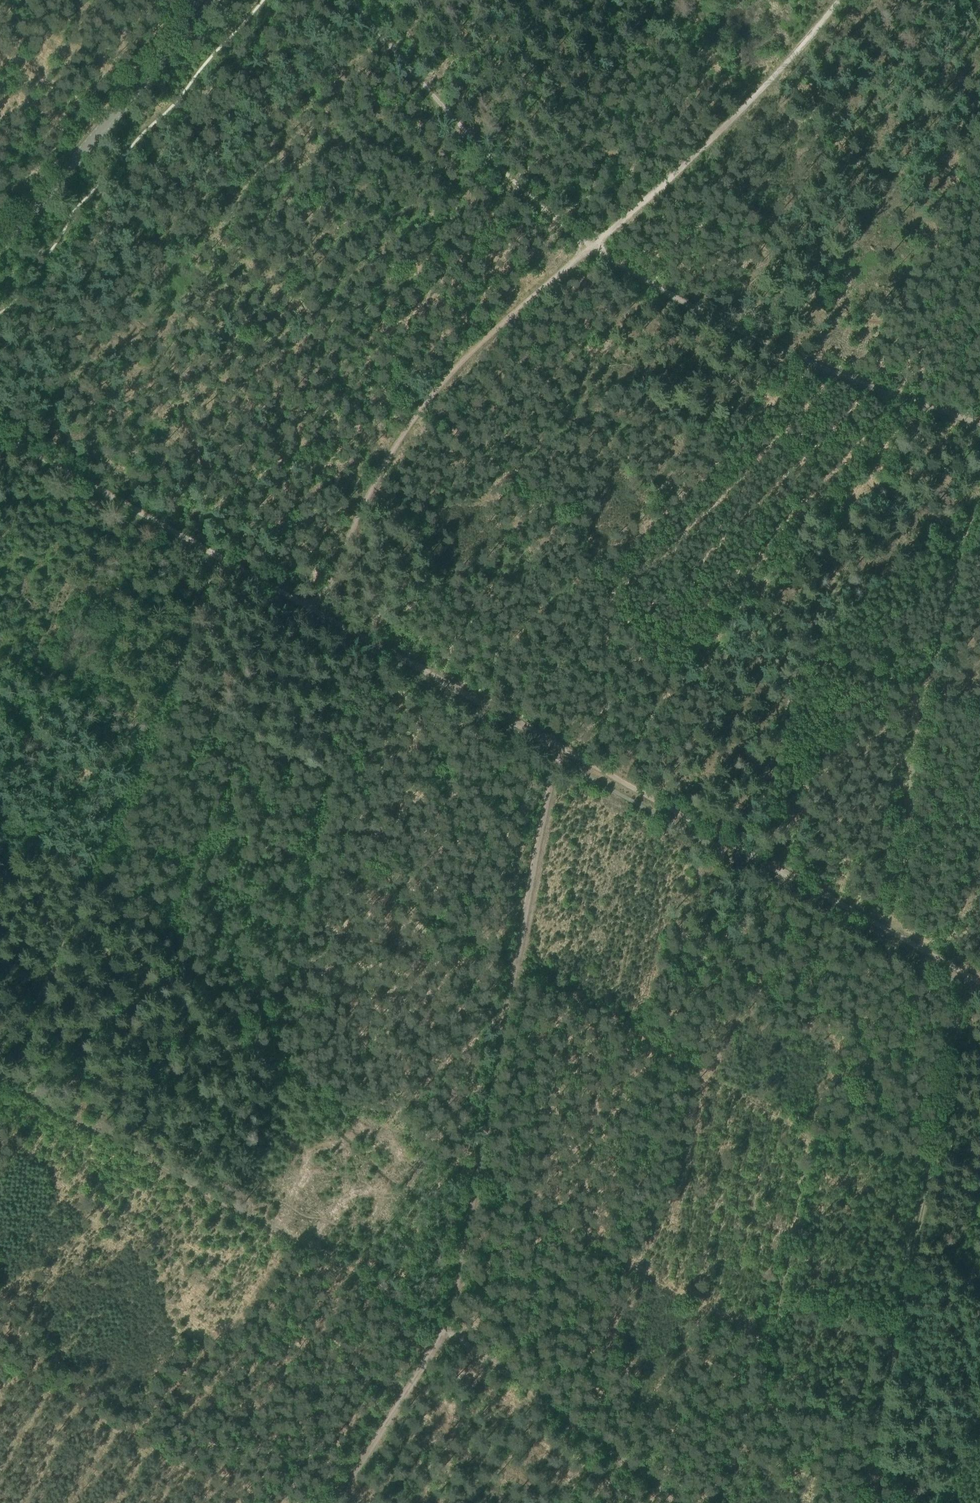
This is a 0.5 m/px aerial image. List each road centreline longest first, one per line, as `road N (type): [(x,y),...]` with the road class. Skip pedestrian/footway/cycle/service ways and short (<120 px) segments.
road 1 (track): [(323,617),(979,983)]
road 2 (track): [(444,1329),(553,758)]
road 3 (track): [(0,1089),(217,561)]
road 4 (track): [(0,1080),(444,1329)]
road 5 (track): [(318,629),(396,453),(469,356),(590,248)]
road 6 (track): [(590,248),(697,312),(979,423)]
road 7 (track): [(590,248),(706,139),(833,0)]
road 8 (secondary): [(0,246),(219,0)]
road 9 (track): [(543,213),(352,0)]
road 10 (track): [(240,1502),(0,1364)]
road 11 (track): [(444,1329),(621,1460)]
road 12 (track): [(331,1502),(444,1329)]

